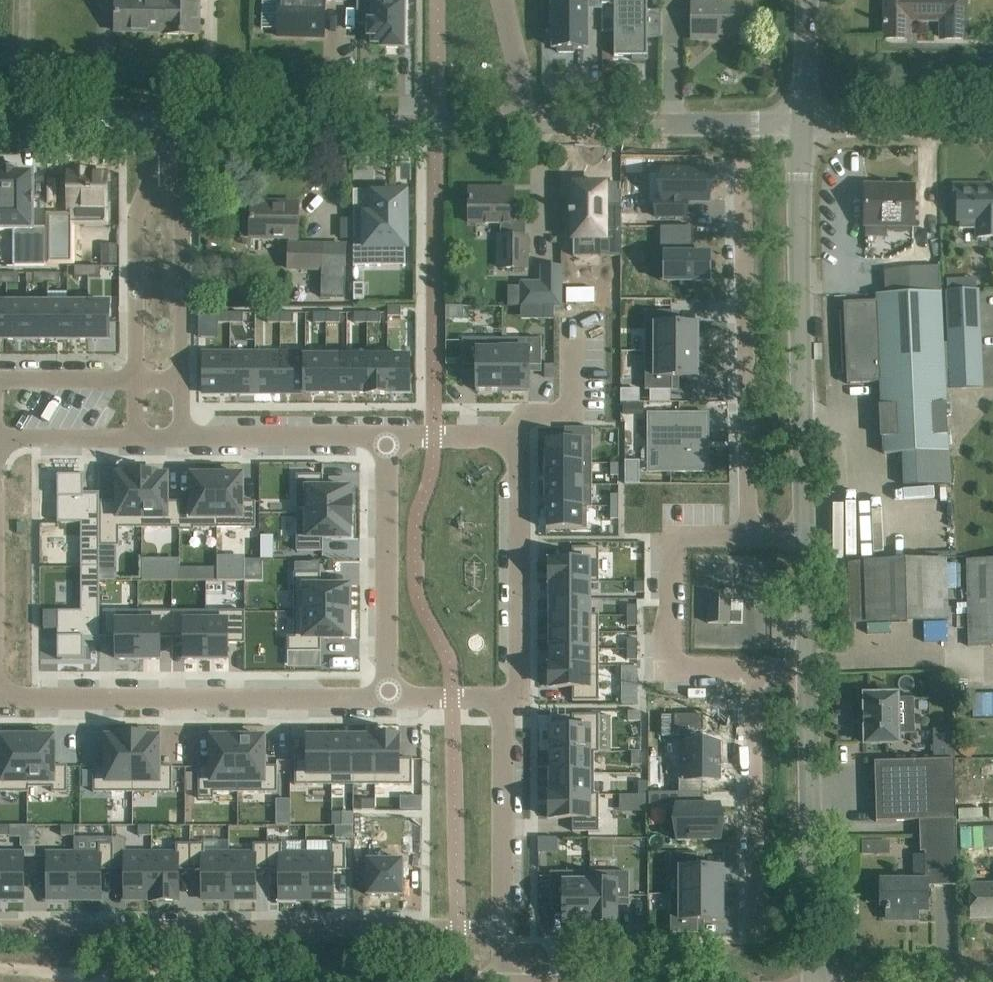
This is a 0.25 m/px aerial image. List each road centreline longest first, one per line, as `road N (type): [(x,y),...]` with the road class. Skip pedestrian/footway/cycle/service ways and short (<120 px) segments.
road 1 (residential): [(501,928),(0,926)]
road 2 (tertiary): [(810,535),(803,111)]
road 3 (residential): [(746,119),(750,536)]
road 4 (residential): [(0,705),(383,704)]
road 5 (unclassified): [(158,116),(523,122)]
road 6 (track): [(455,981),(115,976),(93,981)]
road 7 (tertiary): [(816,981),(812,671)]
road 8 (residential): [(750,536),(671,537),(672,669),(751,670)]
road 9 (residential): [(520,436),(522,686),(501,703)]
road 10 (residential): [(751,670),(755,940)]
road 11 (residential): [(381,436),(383,704)]
road 12 (residential): [(158,116),(140,216),(139,379)]
road 13 (residential): [(182,377),(182,220),(158,116)]
road 14 (residential): [(501,703),(501,928)]
road 15 (unclassified): [(523,122),(746,119)]
road 16 (residential): [(381,436),(185,437)]
road 17 (unclassified): [(803,111),(883,124),(992,121)]
road 18 (unclassified): [(0,117),(158,116)]
road 19 (residential): [(0,381),(139,379)]
road 20 (residential): [(139,437),(0,437)]
road 21 (residential): [(520,436),(381,436)]
road 22 (tertiary): [(812,671),(810,535)]
road 23 (residential): [(523,122),(502,0)]

